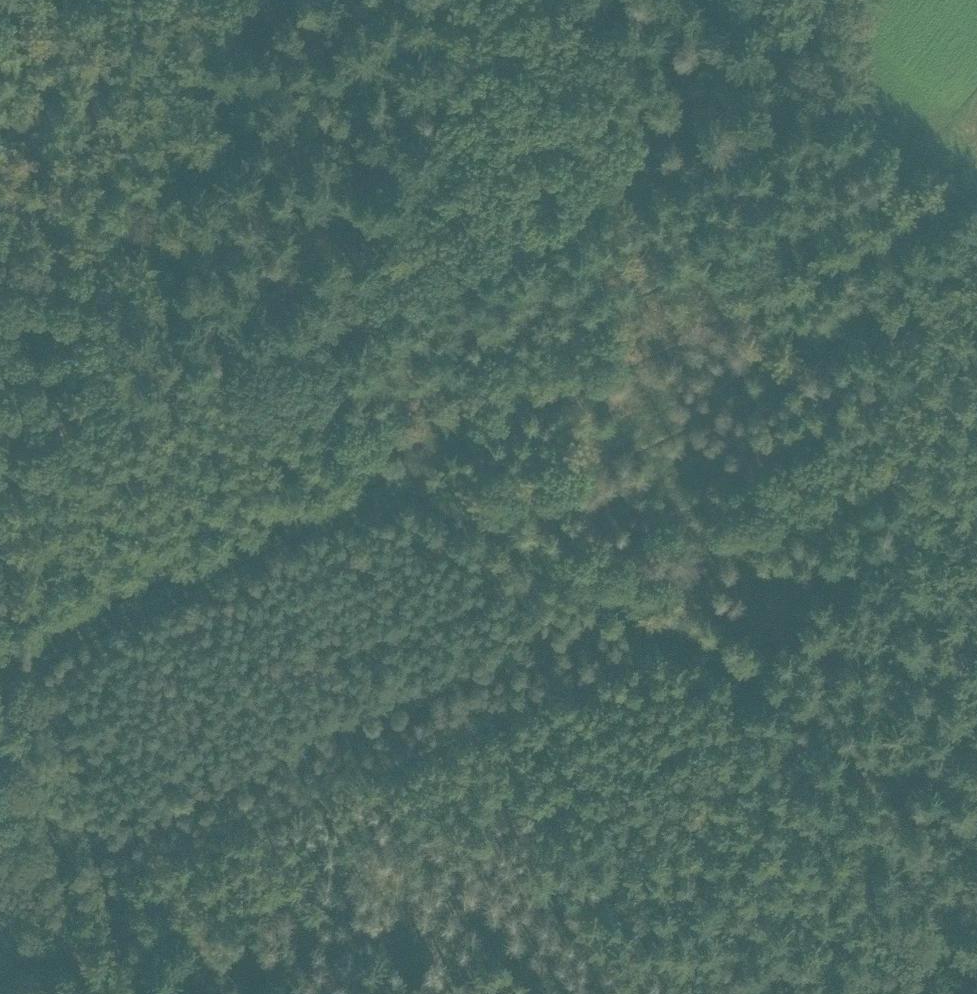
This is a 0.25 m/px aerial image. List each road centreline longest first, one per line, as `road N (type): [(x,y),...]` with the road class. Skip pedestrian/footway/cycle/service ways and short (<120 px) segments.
road 1 (track): [(976,213),(712,0)]
road 2 (track): [(72,993),(0,797)]

